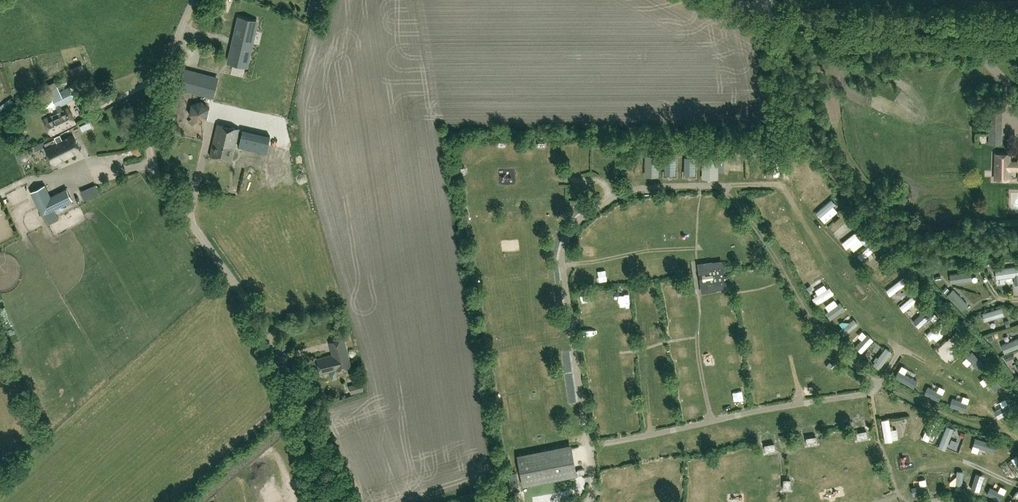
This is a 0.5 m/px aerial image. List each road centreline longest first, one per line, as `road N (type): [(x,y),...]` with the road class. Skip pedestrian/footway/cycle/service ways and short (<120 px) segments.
road 1 (unclassified): [(333,501),(275,343),(152,163),(152,109),(193,0)]
road 2 (track): [(966,385),(881,334),(781,186)]
road 3 (unclassified): [(770,15),(1017,26)]
road 4 (track): [(712,421),(697,338),(698,248)]
road 5 (track): [(881,382),(1017,442)]
road 6 (track): [(562,266),(698,248)]

